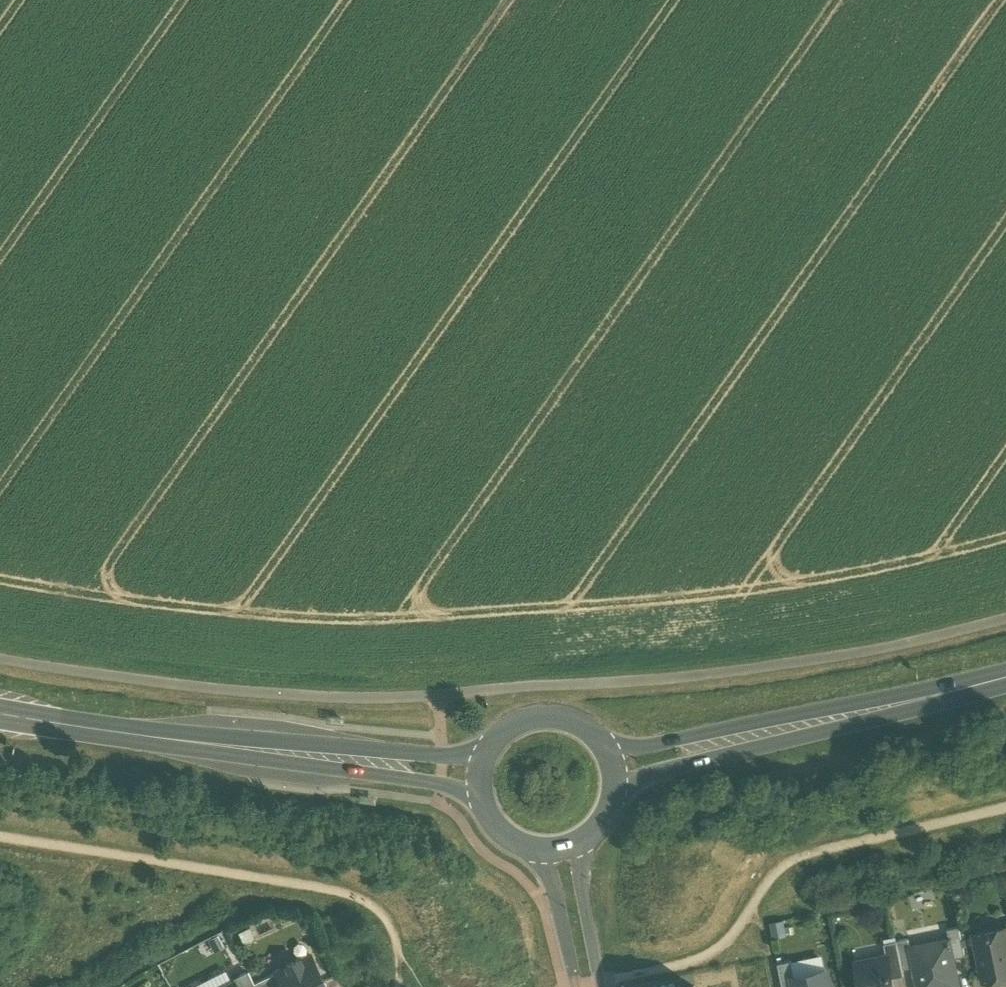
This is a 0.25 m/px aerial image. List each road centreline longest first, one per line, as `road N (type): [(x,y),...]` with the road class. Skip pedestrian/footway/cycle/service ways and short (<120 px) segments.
road 1 (secondary): [(1005,675),(722,743)]
road 2 (secondary): [(484,750),(441,756),(281,741),(204,744)]
road 3 (secondary): [(204,744),(479,798)]
road 4 (secondary): [(204,744),(0,712)]
road 5 (secondary): [(606,748),(593,731),(555,712),(513,719),(484,750)]
road 6 (residential): [(599,986),(580,839)]
road 7 (residential): [(535,848),(551,881),(575,986)]

